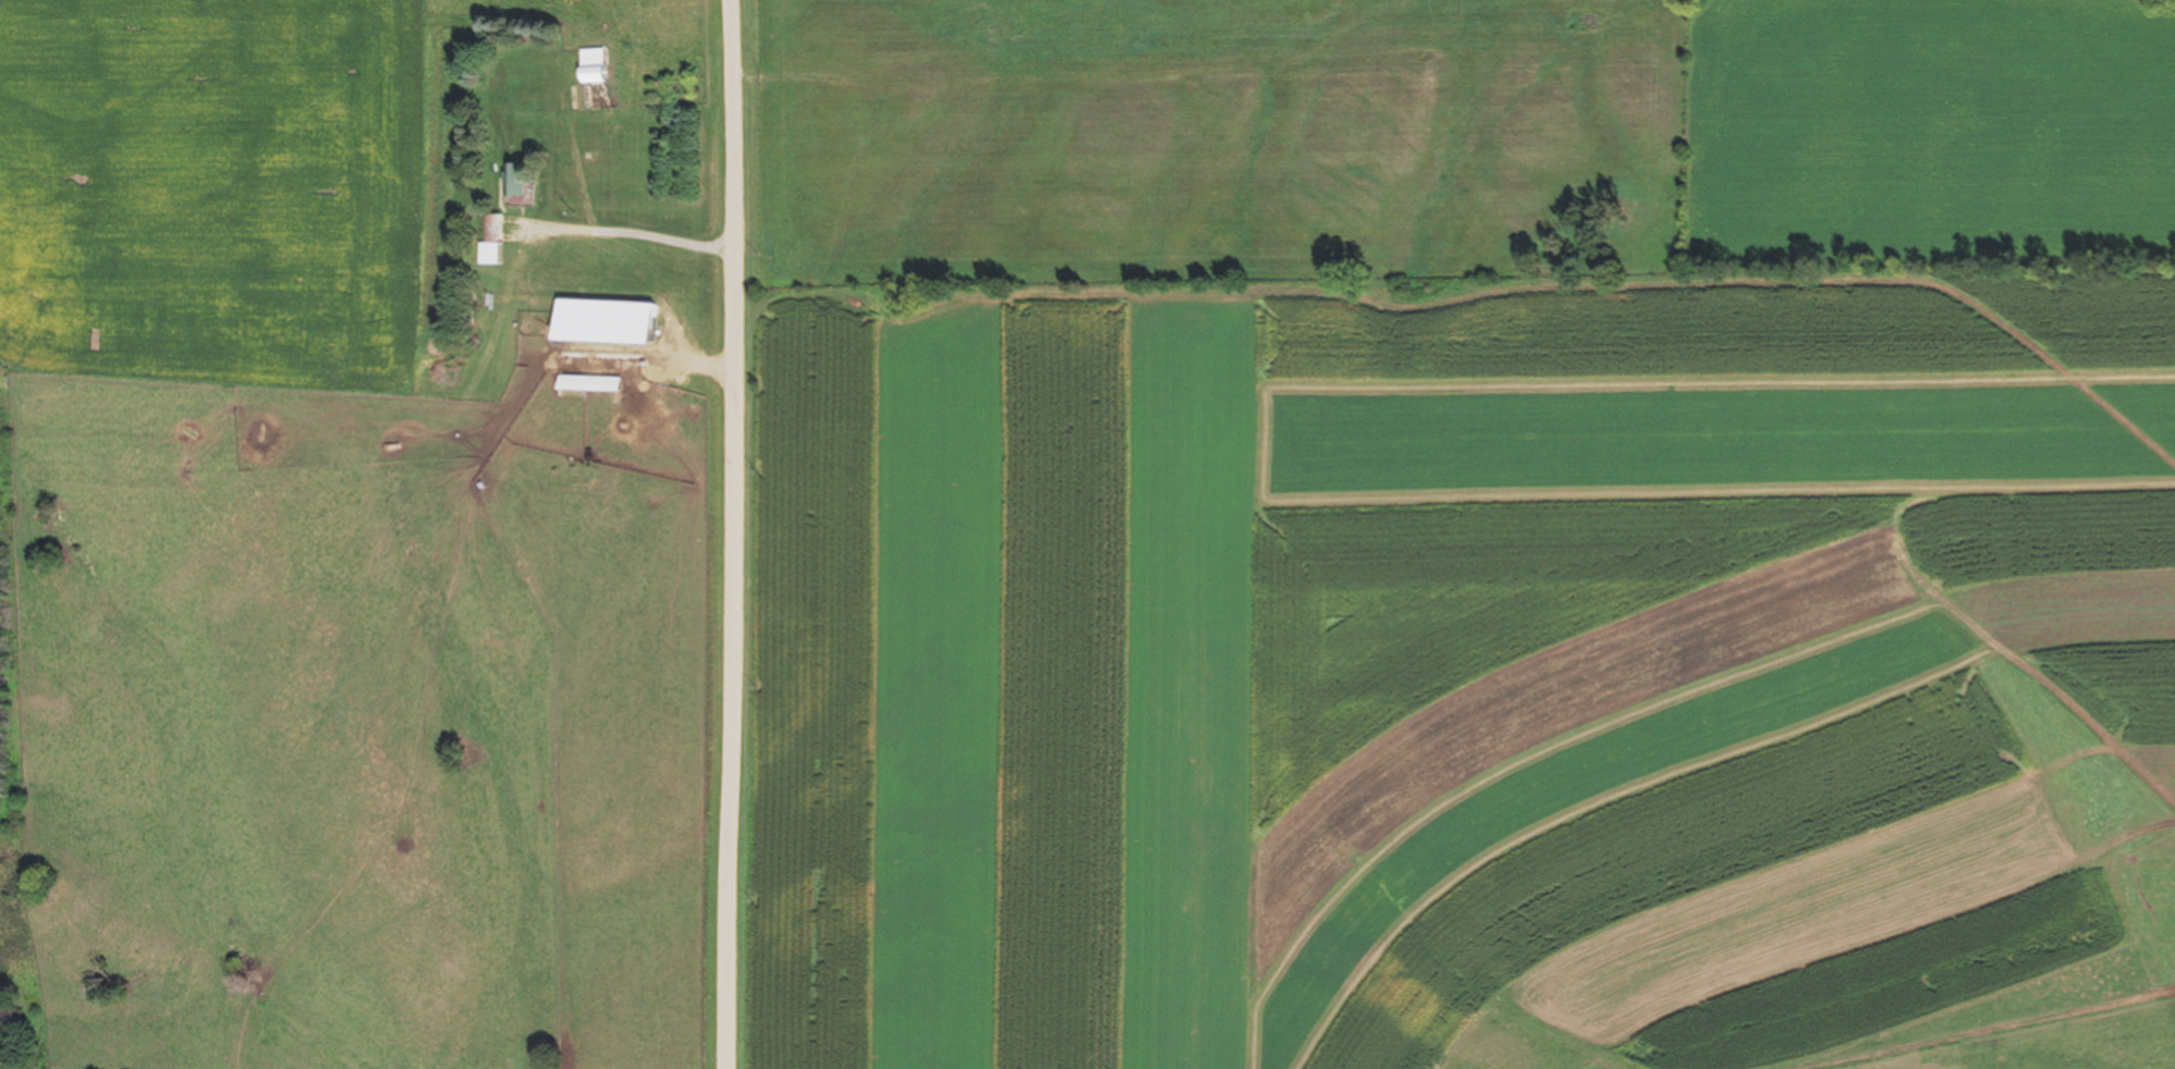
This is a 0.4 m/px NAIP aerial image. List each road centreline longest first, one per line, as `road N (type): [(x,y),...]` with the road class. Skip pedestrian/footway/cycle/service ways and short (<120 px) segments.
road 1 (residential): [(732,1068),(735,0)]

